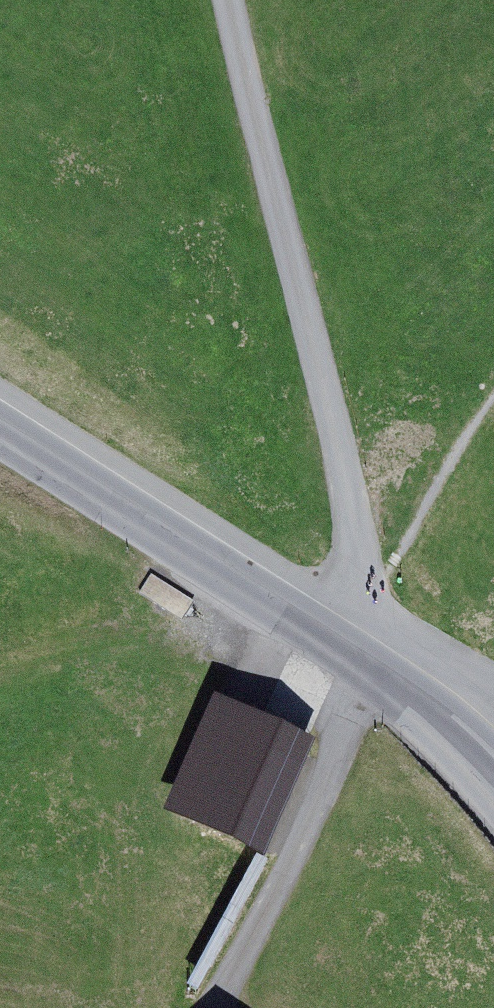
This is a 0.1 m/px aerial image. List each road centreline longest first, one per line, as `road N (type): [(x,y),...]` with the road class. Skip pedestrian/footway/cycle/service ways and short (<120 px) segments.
road 1 (track): [(228,0),(380,657)]
road 2 (tertiary): [(0,425),(472,712),(493,751)]
road 3 (track): [(230,1007),(380,657)]

